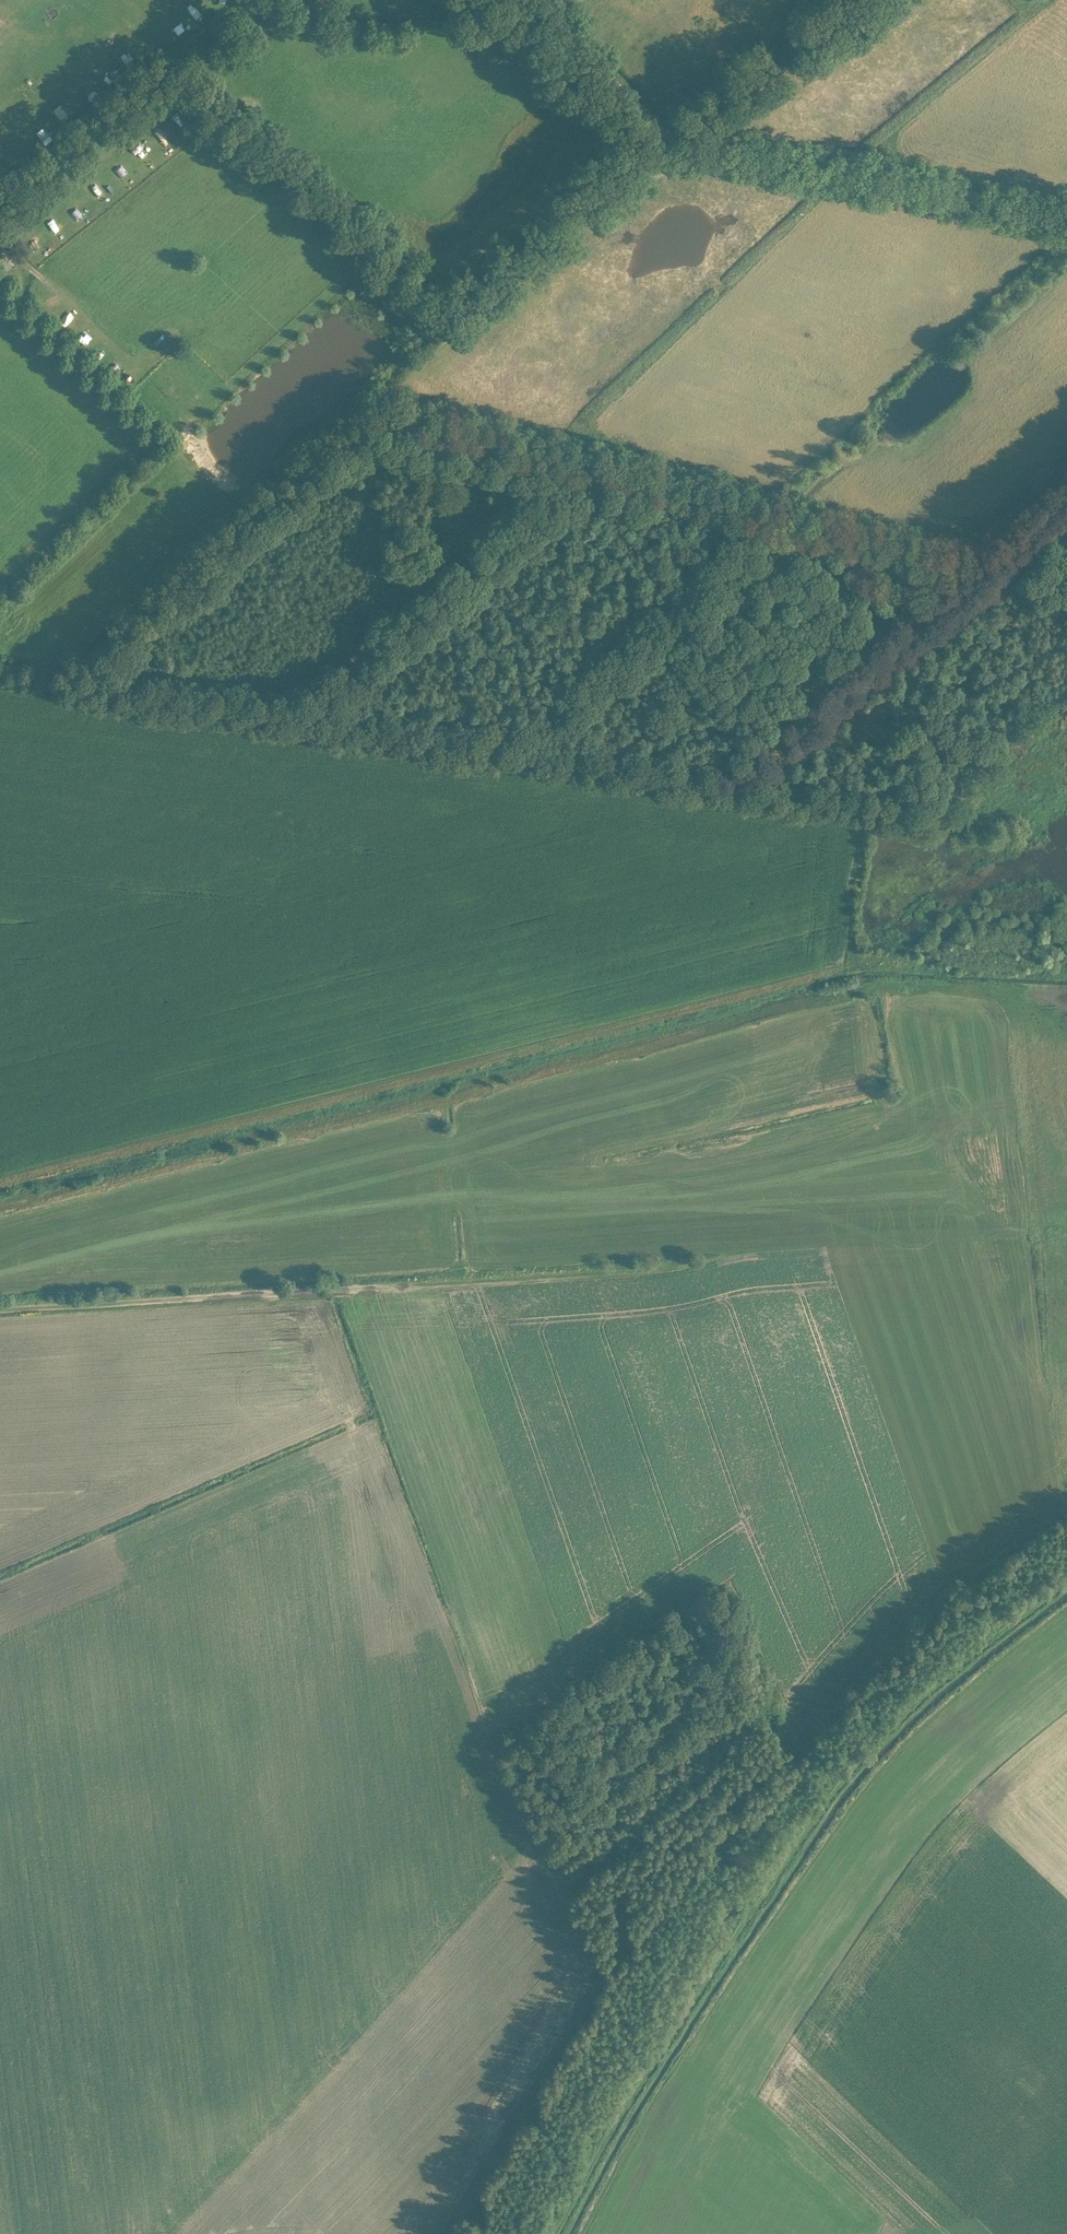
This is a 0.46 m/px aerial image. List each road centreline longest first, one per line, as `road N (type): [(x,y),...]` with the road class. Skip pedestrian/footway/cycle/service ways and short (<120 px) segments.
road 1 (track): [(0,1212),(856,995),(873,1002)]
road 2 (track): [(0,1311),(672,1270)]
road 3 (track): [(531,0),(652,124),(689,150),(1066,216)]

